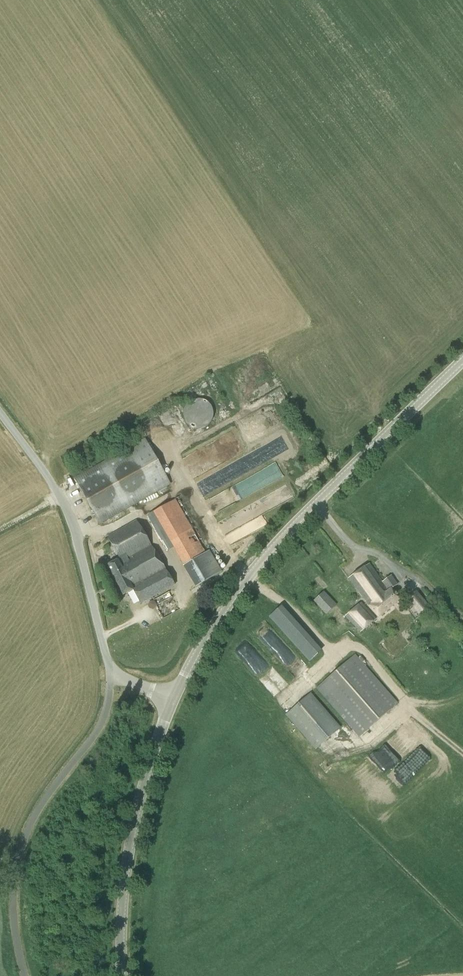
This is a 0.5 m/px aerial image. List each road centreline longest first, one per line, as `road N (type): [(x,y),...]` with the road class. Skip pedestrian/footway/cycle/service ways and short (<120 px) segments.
road 1 (tertiary): [(173,699),(217,618),(279,541),(462,361)]
road 2 (unclassified): [(110,674),(61,497),(0,414)]
road 3 (tertiary): [(121,975),(131,839),(173,699)]

